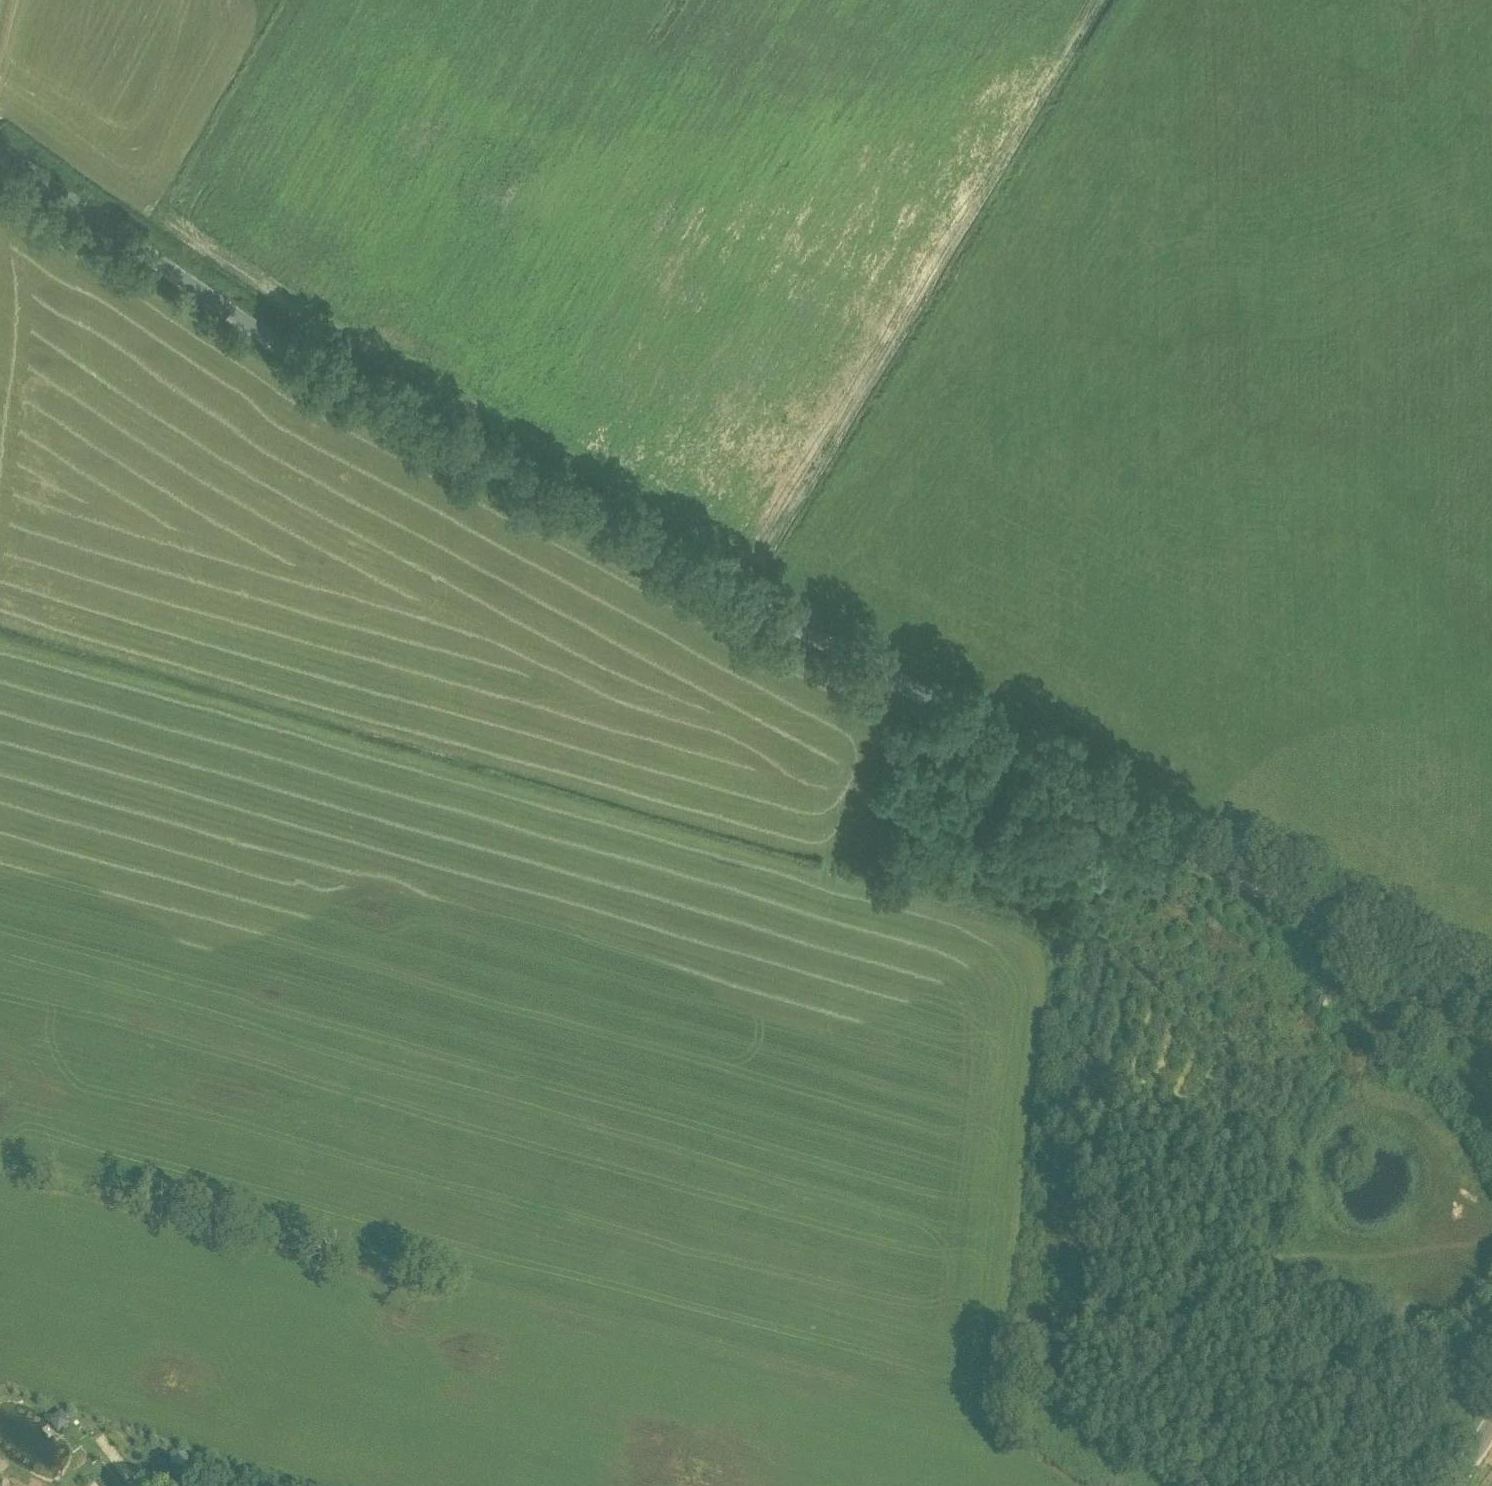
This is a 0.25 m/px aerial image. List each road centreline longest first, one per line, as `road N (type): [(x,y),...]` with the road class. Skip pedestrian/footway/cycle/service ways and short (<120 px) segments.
road 1 (unclassified): [(1491,1019),(194,282),(0,151)]

